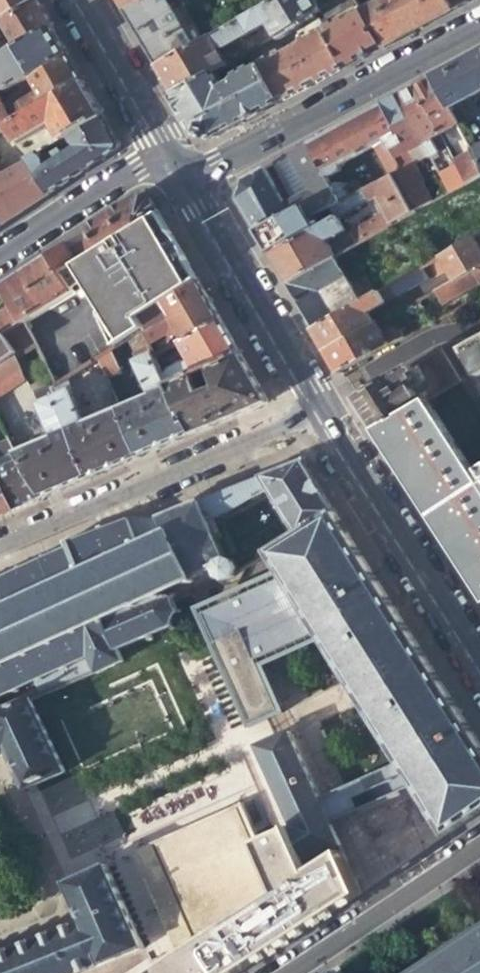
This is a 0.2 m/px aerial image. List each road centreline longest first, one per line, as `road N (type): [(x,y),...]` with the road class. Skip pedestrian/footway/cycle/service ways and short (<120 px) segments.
road 1 (residential): [(0,542),(319,406)]
road 2 (residential): [(180,185),(479,24)]
road 3 (residential): [(479,662),(319,406)]
road 4 (residential): [(319,406),(180,185)]
road 5 (residential): [(282,972),(479,844)]
road 6 (residential): [(159,151),(0,256)]
road 7 (residential): [(159,151),(71,0)]

